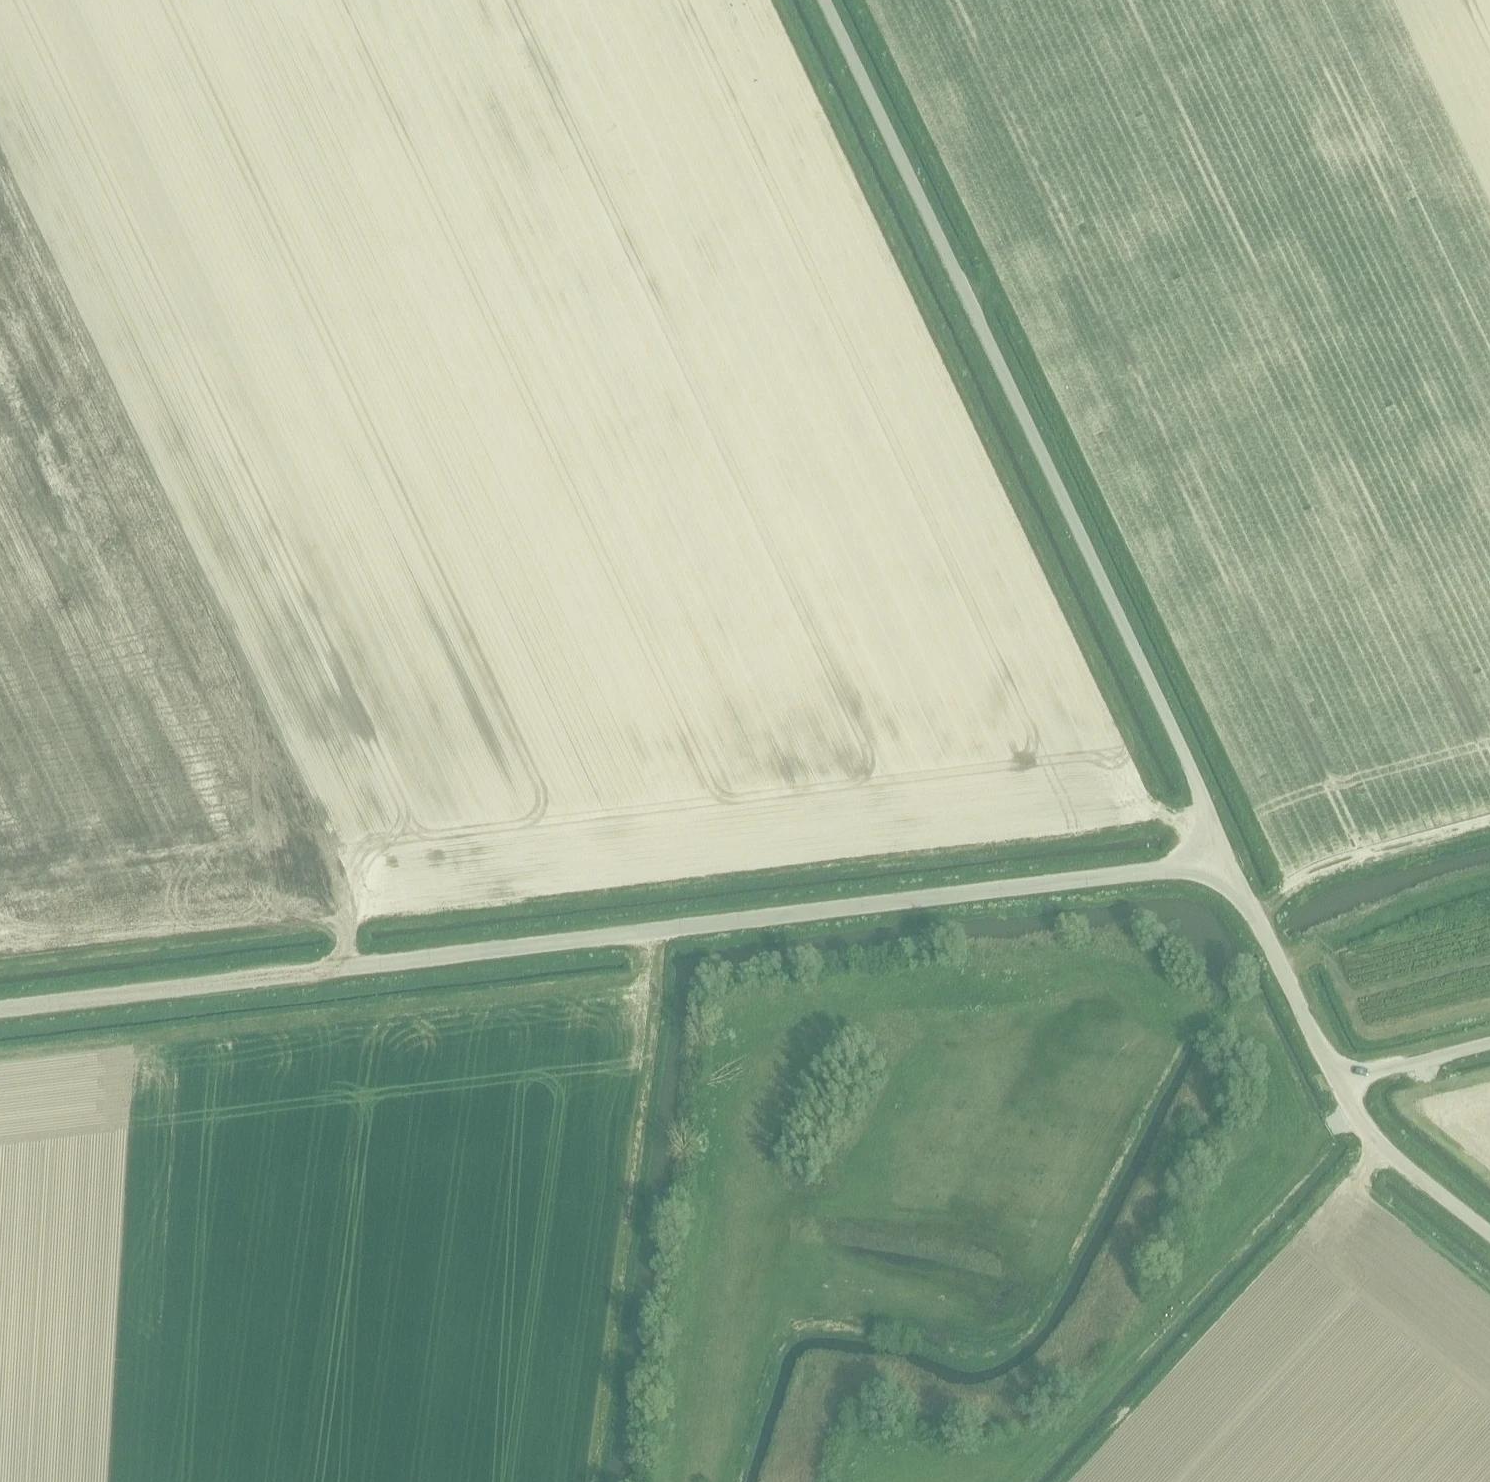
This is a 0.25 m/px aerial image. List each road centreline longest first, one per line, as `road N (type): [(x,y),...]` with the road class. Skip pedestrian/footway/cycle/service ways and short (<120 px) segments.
road 1 (unclassified): [(0,1012),(1228,861)]
road 2 (unclassified): [(1228,861),(825,0)]
road 3 (unclassified): [(1337,1079),(1228,861)]
road 4 (unclassified): [(1489,1234),(1376,1142),(1337,1079)]
road 5 (unclassified): [(1337,1079),(1489,1043)]

